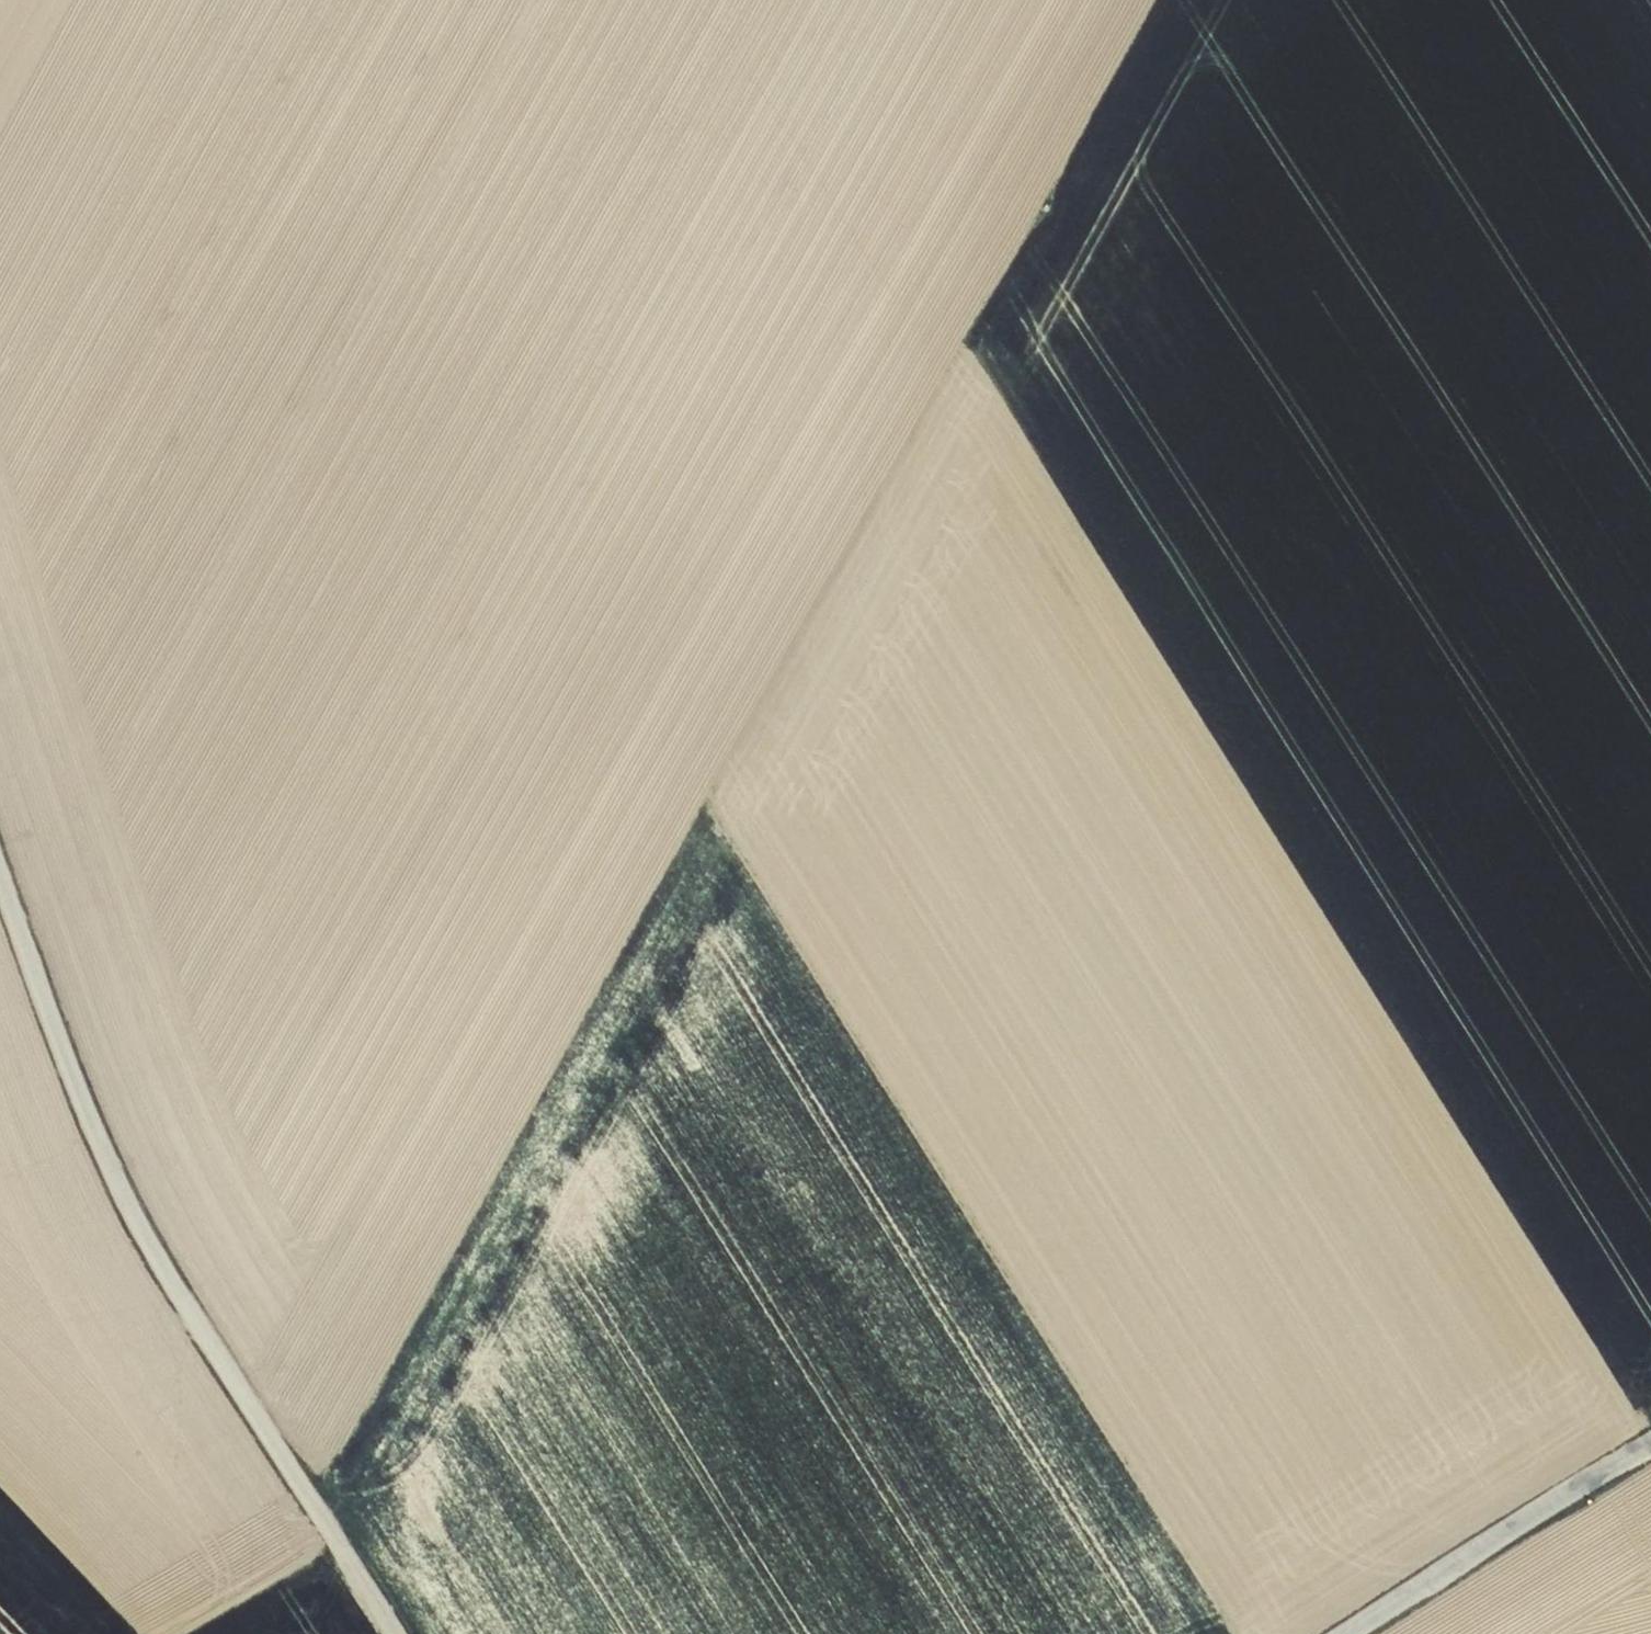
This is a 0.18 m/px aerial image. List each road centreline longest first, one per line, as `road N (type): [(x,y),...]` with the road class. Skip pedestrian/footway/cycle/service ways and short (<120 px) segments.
road 1 (track): [(0,876),(134,1222),(396,1633)]
road 2 (track): [(1355,1633),(1650,1449)]

